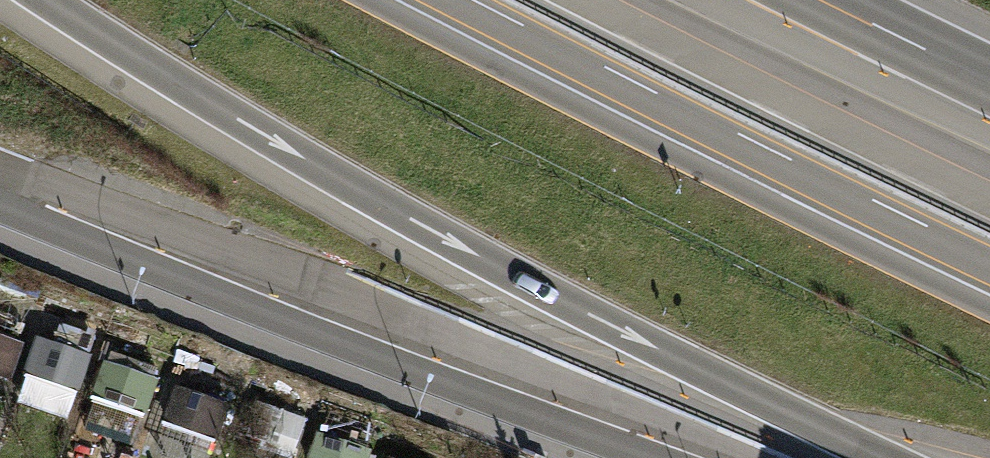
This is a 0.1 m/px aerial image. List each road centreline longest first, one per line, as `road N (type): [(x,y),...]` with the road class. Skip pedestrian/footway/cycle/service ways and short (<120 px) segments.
road 1 (motorway): [(45,0),(323,173),(560,306),(872,457)]
road 2 (primary): [(0,177),(718,457)]
road 3 (motorway): [(483,0),(989,250)]
road 4 (motorway): [(989,81),(823,0)]

